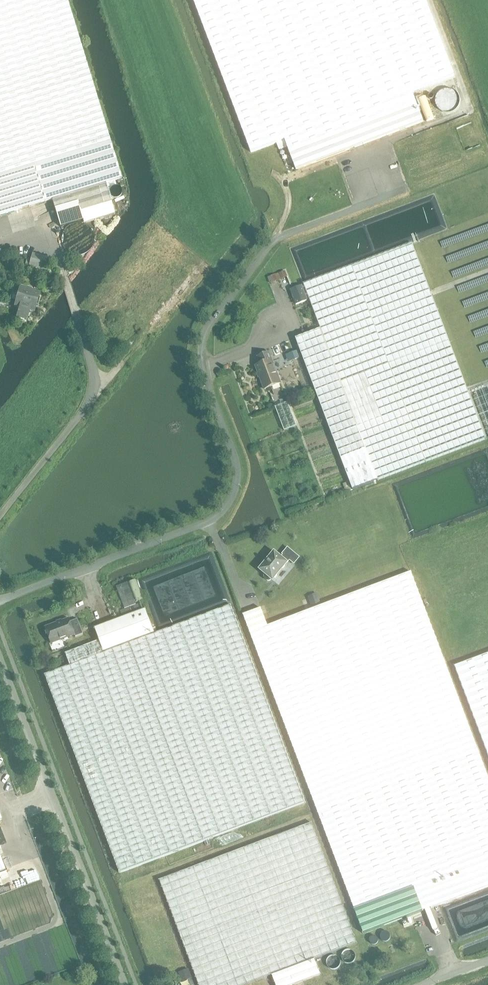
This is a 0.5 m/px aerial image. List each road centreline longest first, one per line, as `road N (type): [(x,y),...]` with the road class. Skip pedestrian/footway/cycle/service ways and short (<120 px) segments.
road 1 (residential): [(0,600),(217,519),(238,486),(238,468),(204,371),(207,328),(276,240),(408,190)]
road 2 (residential): [(126,984),(0,650)]
road 3 (track): [(430,0),(471,109),(364,151)]

